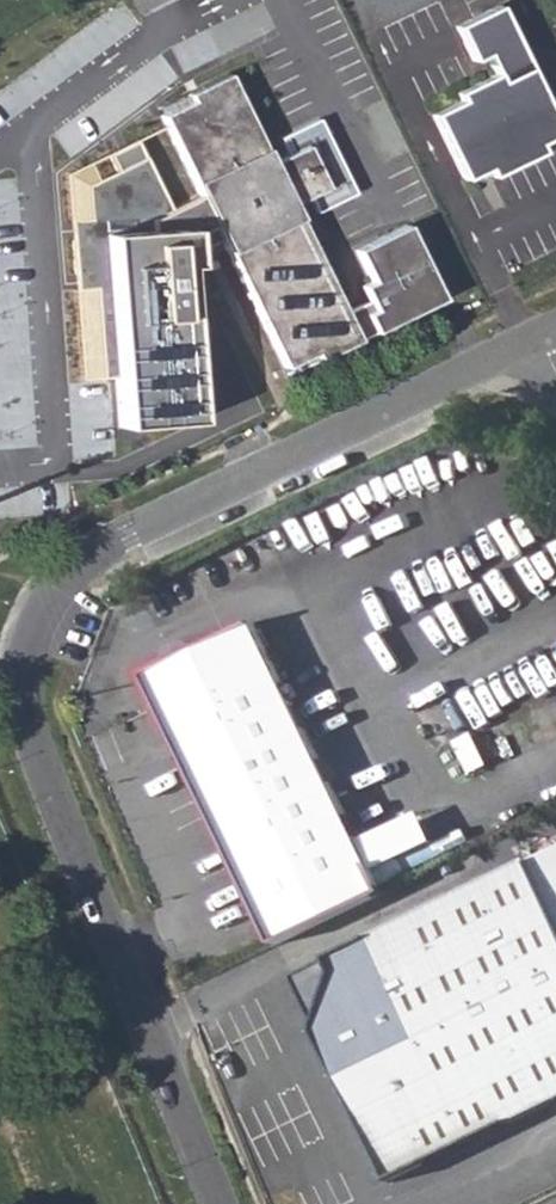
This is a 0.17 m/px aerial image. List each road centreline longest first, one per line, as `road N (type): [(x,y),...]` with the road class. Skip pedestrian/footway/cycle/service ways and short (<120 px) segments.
road 1 (unclassified): [(543,340),(135,532),(88,560),(44,620),(31,697),(43,742),(224,1203)]

